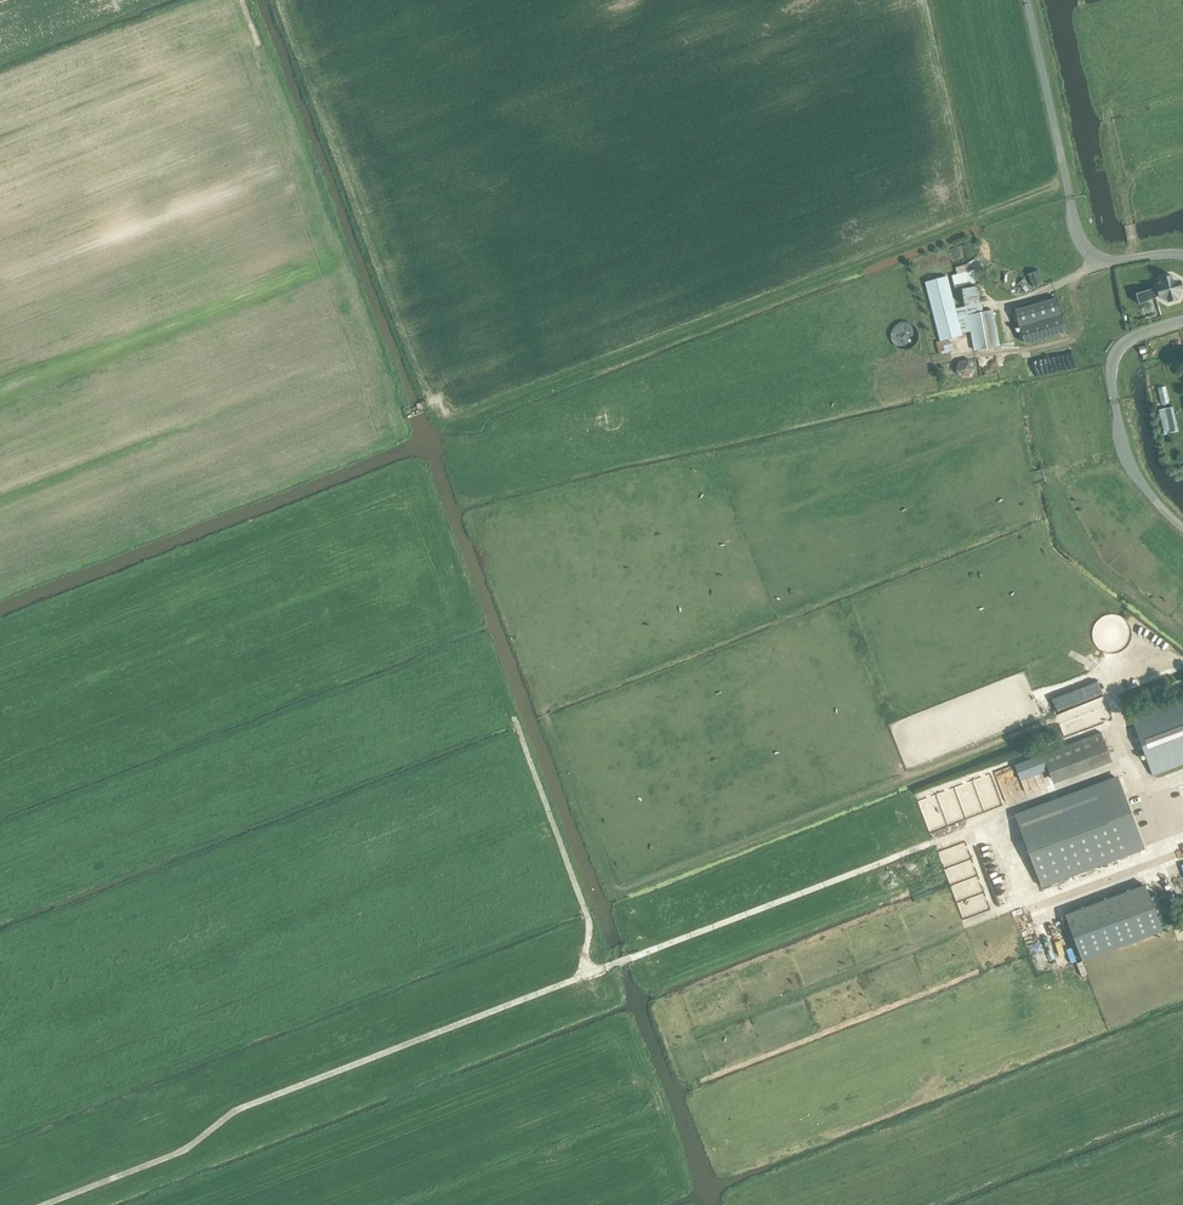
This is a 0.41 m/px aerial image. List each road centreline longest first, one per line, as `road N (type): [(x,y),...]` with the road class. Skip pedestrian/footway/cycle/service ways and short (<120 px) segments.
road 1 (track): [(50,1204),(180,1155),(237,1113),(593,973),(585,962),(588,919),(514,717)]
road 2 (track): [(402,416),(426,407),(450,420),(1067,182)]
road 3 (track): [(593,973),(1130,765)]
road 4 (unclassified): [(1182,255),(1116,261),(1098,260),(1085,247),(1027,0)]
road 5 (unclassified): [(1182,526),(1158,505),(1123,450),(1113,361),(1124,340),(1182,319)]
road 6 (track): [(1082,9),(1138,258)]

